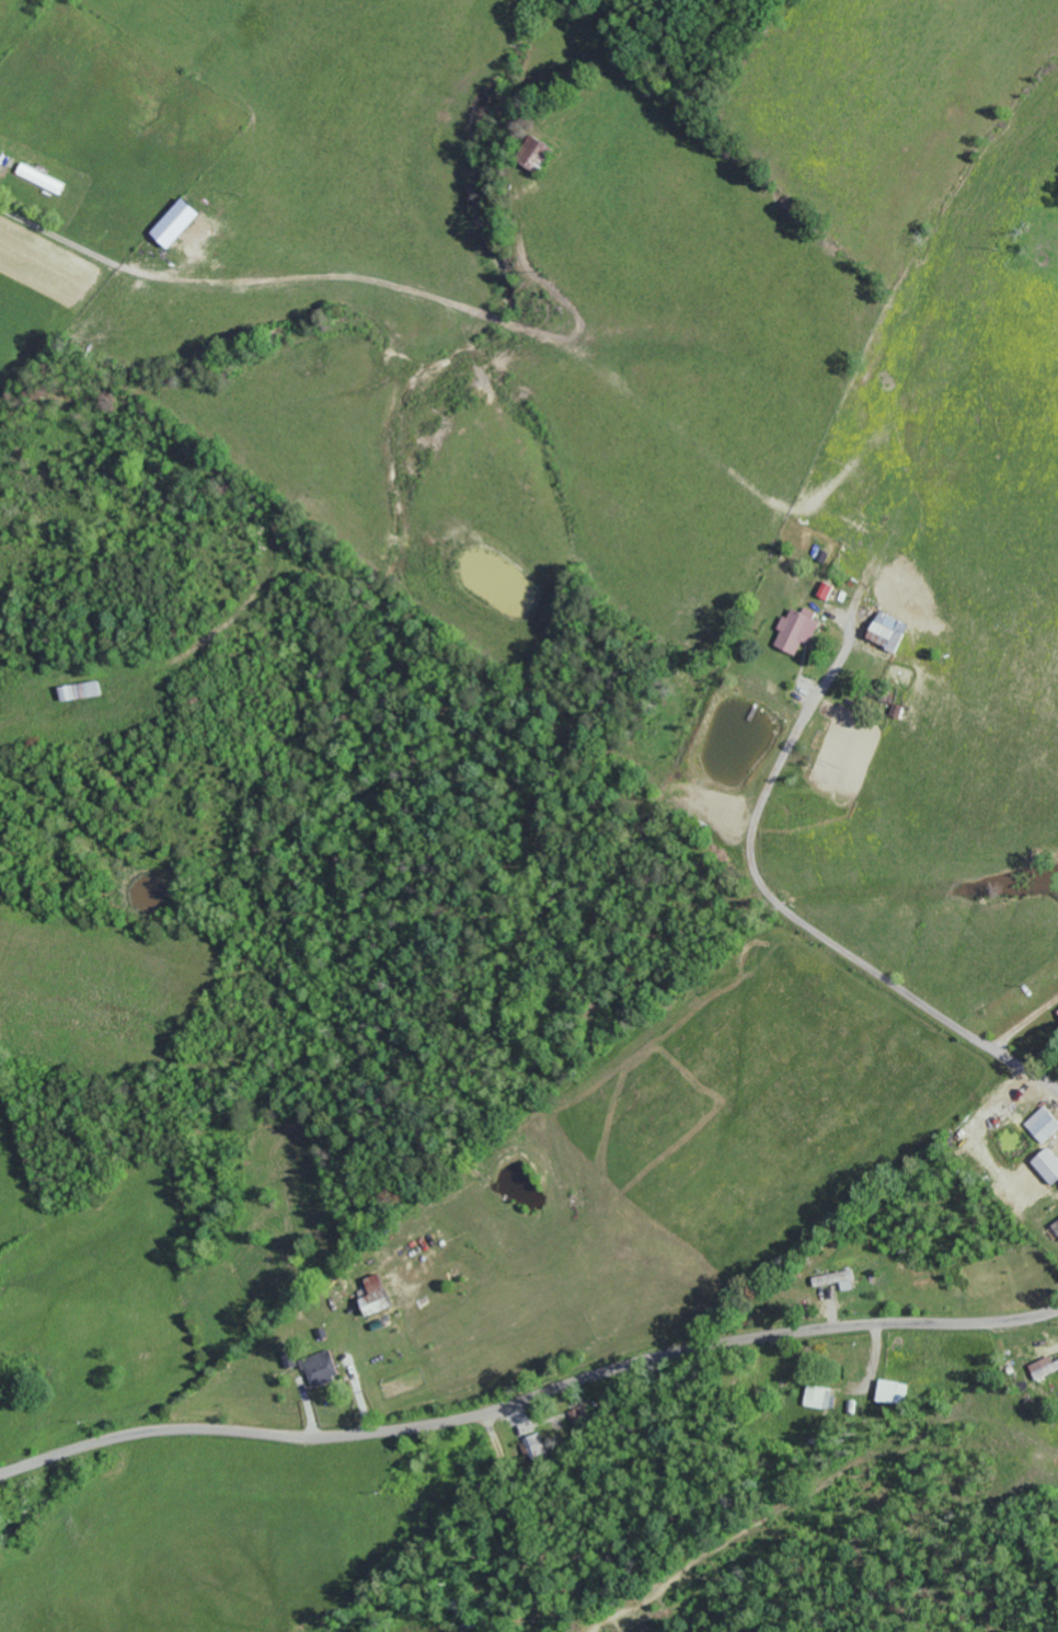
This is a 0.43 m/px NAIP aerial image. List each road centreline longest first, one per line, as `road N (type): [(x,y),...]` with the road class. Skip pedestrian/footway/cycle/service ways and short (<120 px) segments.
road 1 (residential): [(1057,1313),(991,1326),(856,1329),(735,1344),(441,1426),(340,1438),(151,1435),(0,1477)]
road 2 (residential): [(853,641),(764,804),(752,847),(756,873),(794,920),(1057,1094)]
road 3 (residential): [(536,1631),(548,1549),(499,1412)]

